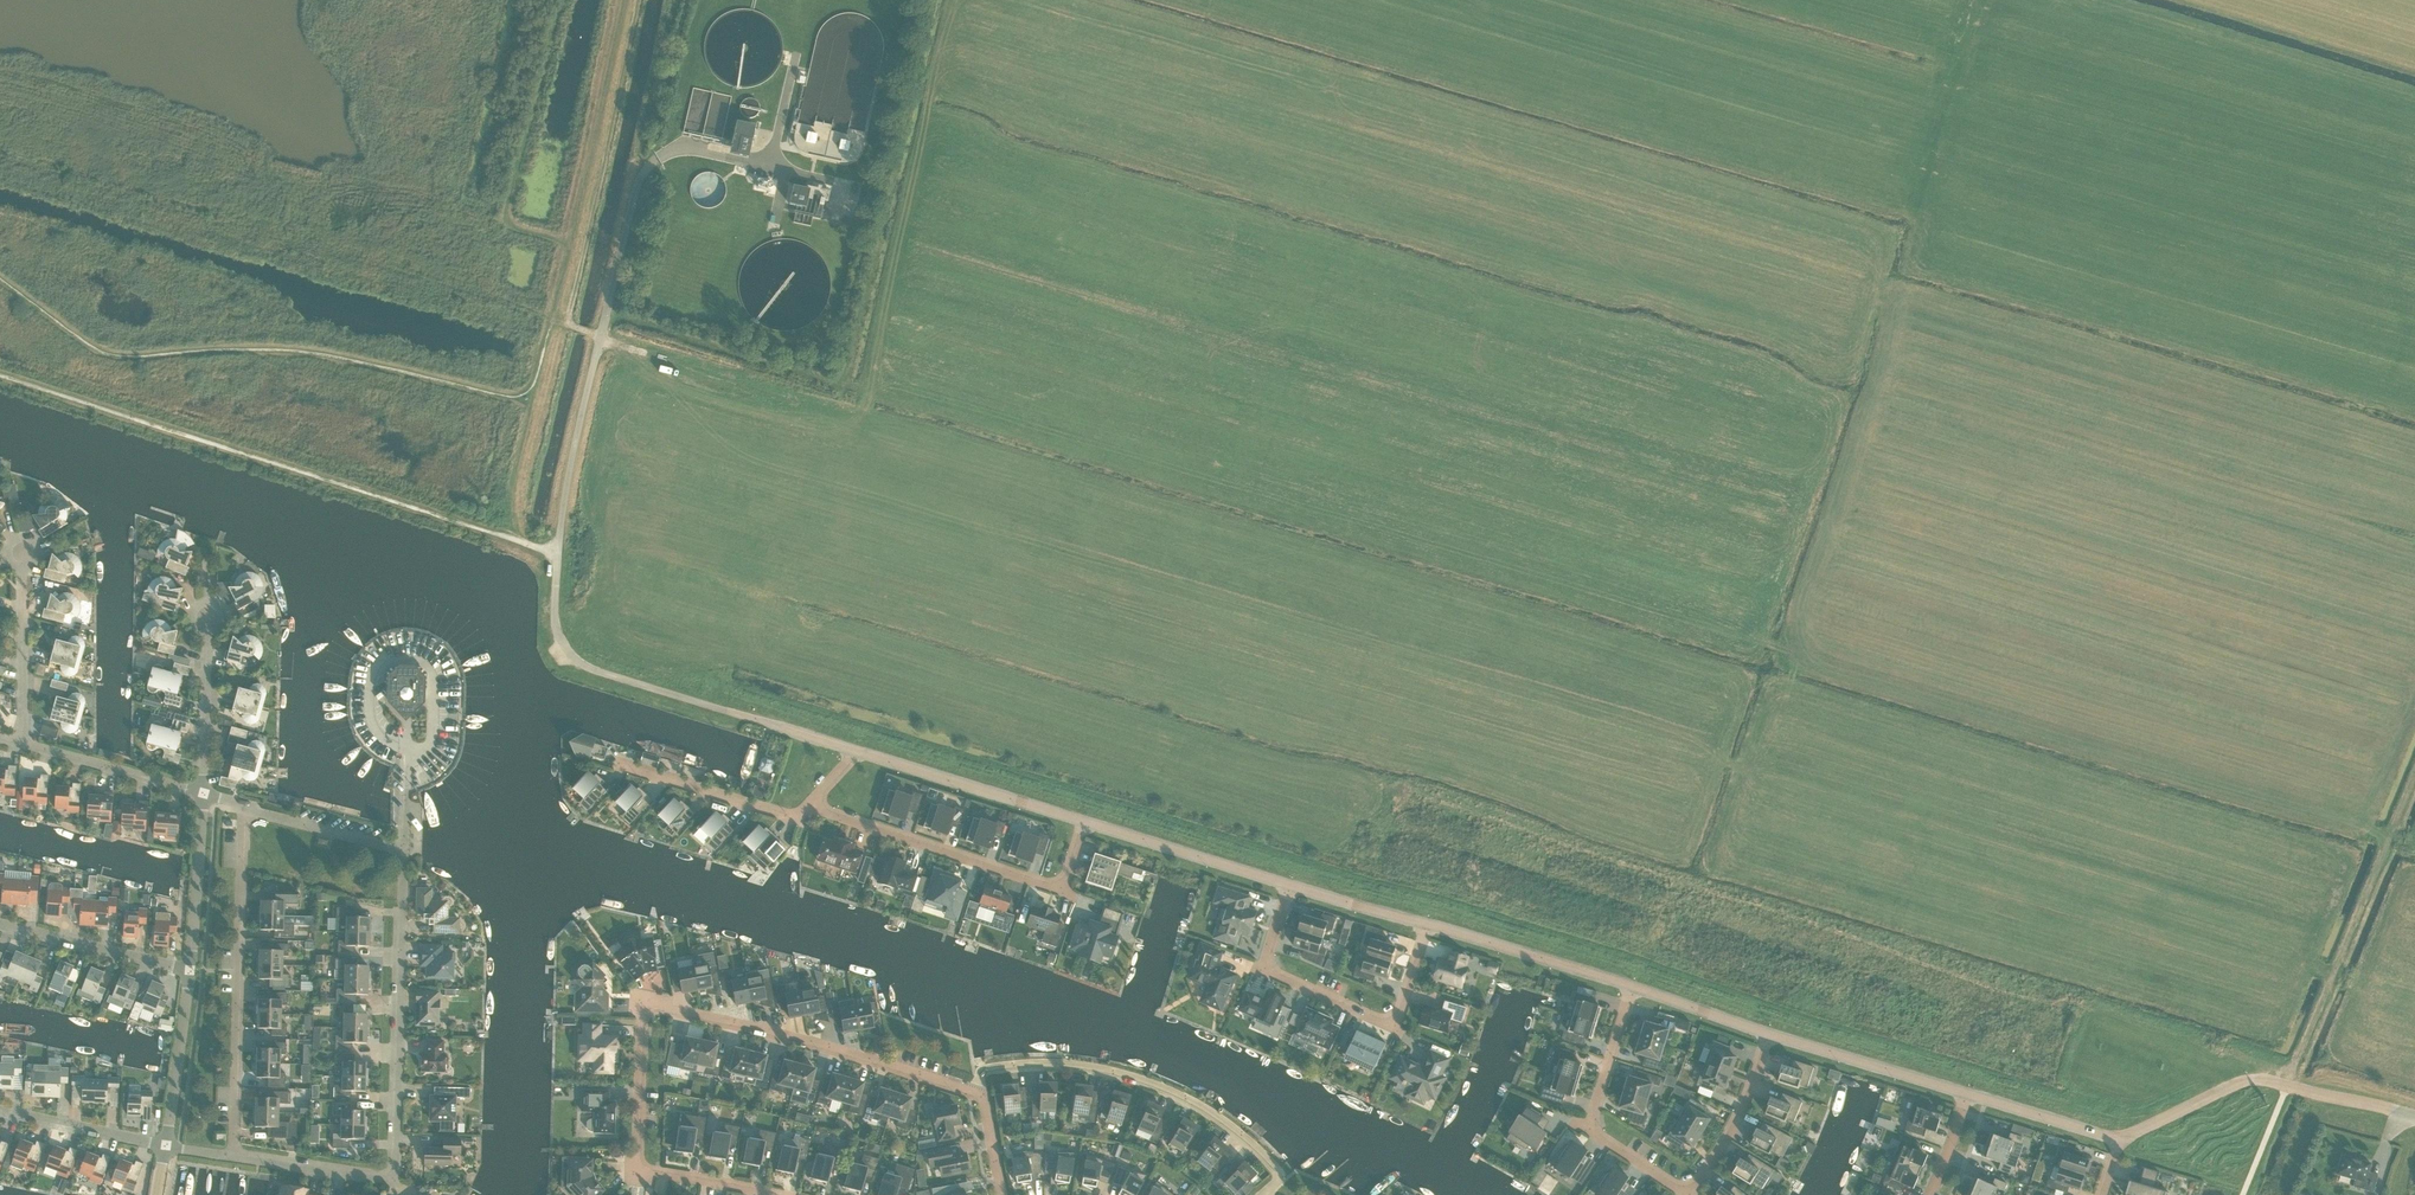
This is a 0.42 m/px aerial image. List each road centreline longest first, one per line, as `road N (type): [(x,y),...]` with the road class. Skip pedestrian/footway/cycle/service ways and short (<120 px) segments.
road 1 (unclassified): [(1388,0),(2414,319)]
road 2 (residential): [(1452,427),(1477,447),(1694,514),(1733,519),(1984,598),(2023,594),(2381,707)]
road 3 (track): [(1218,47),(1223,63),(1180,154),(1186,218),(1178,268),(1121,348),(1057,409),(988,456),(920,492),(830,510),(581,511),(570,475)]
road 4 (residential): [(2300,906),(1959,803),(1925,802),(1408,637),(1386,640)]
road 5 (residential): [(2414,488),(2089,386),(2053,386),(1533,231),(1510,232)]
road 6 (residential): [(234,1156),(393,1179),(404,846)]
road 7 (residential): [(1775,1035),(1707,1173),(1696,1184),(1675,1182),(1599,1129),(1634,989)]
road 8 (residential): [(981,1076),(947,1083),(662,1005),(645,1018),(644,1043)]
road 9 (residential): [(1263,1194),(1279,1179),(1276,1165),(1228,1122),(1172,1093),(1076,1064),(1014,1065),(981,1076)]
road 10 (residential): [(1342,823),(1676,932)]
road 11 (residential): [(234,1156),(244,807)]
road 12 (unclassified): [(985,0),(1194,52),(1233,41),(1304,0)]
road 13 (residential): [(808,806),(1051,889),(1069,879),(1085,823)]
road 14 (track): [(2289,1079),(2414,771)]
road 15 (residential): [(1289,886),(1269,950),(1275,968),(1377,1023),(1390,1021),(1407,1002),(1428,925)]
road 16 (residential): [(1676,932),(1975,1026)]
road 17 (residential): [(1386,640),(1362,622),(1109,543)]
road 18 (residential): [(1975,1026),(2076,1057),(2145,1038),(2247,1064)]
road 19 (residential): [(601,655),(837,652),(873,661)]
road 20 (residential): [(768,1194),(649,1174),(641,1153),(644,1043)]
road 21 (residential): [(873,661),(944,683),(1010,719),(1103,748)]
road 22 (unclassified): [(1085,823),(856,750)]
road 23 (residential): [(1103,748),(1330,819)]
road 24 (unclassified): [(1634,989),(1428,925)]
road 25 (unclassified): [(2300,906),(2381,707)]
road 26 (unclassified): [(1289,886),(1085,823)]
road 27 (unclassified): [(1970,1097),(1775,1035)]
road 28 (residential): [(617,764),(796,818),(808,806)]
road 29 (residential): [(1510,232),(1452,427)]
road 30 (residential): [(190,968),(0,923)]
road 31 (residential): [(1386,640),(1330,819)]
road 32 (residential): [(203,793),(23,744)]
road 33 (unclassified): [(165,1145),(190,968)]
road 34 (residential): [(23,744),(22,567)]
road 35 (unclassified): [(190,968),(203,793)]
road 36 (residential): [(1285,387),(1427,431),(1452,427)]
road 37 (residential): [(165,1145),(0,1109)]
road 38 (unclassified): [(2247,1064),(2301,927),(2300,906)]
road 39 (unclassified): [(404,846),(244,807)]
road 40 (residential): [(203,793),(207,633)]
road 41 (unclassified): [(2120,1141),(1970,1097)]
road 42 (residential): [(1510,232),(1380,192)]
road 43 (unclassified): [(849,748),(720,708)]
road 44 (unclassified): [(2414,1115),(2289,1079)]
road 45 (unclassified): [(1775,1035),(1654,996)]
road 46 (residential): [(981,1076),(1001,1194)]

